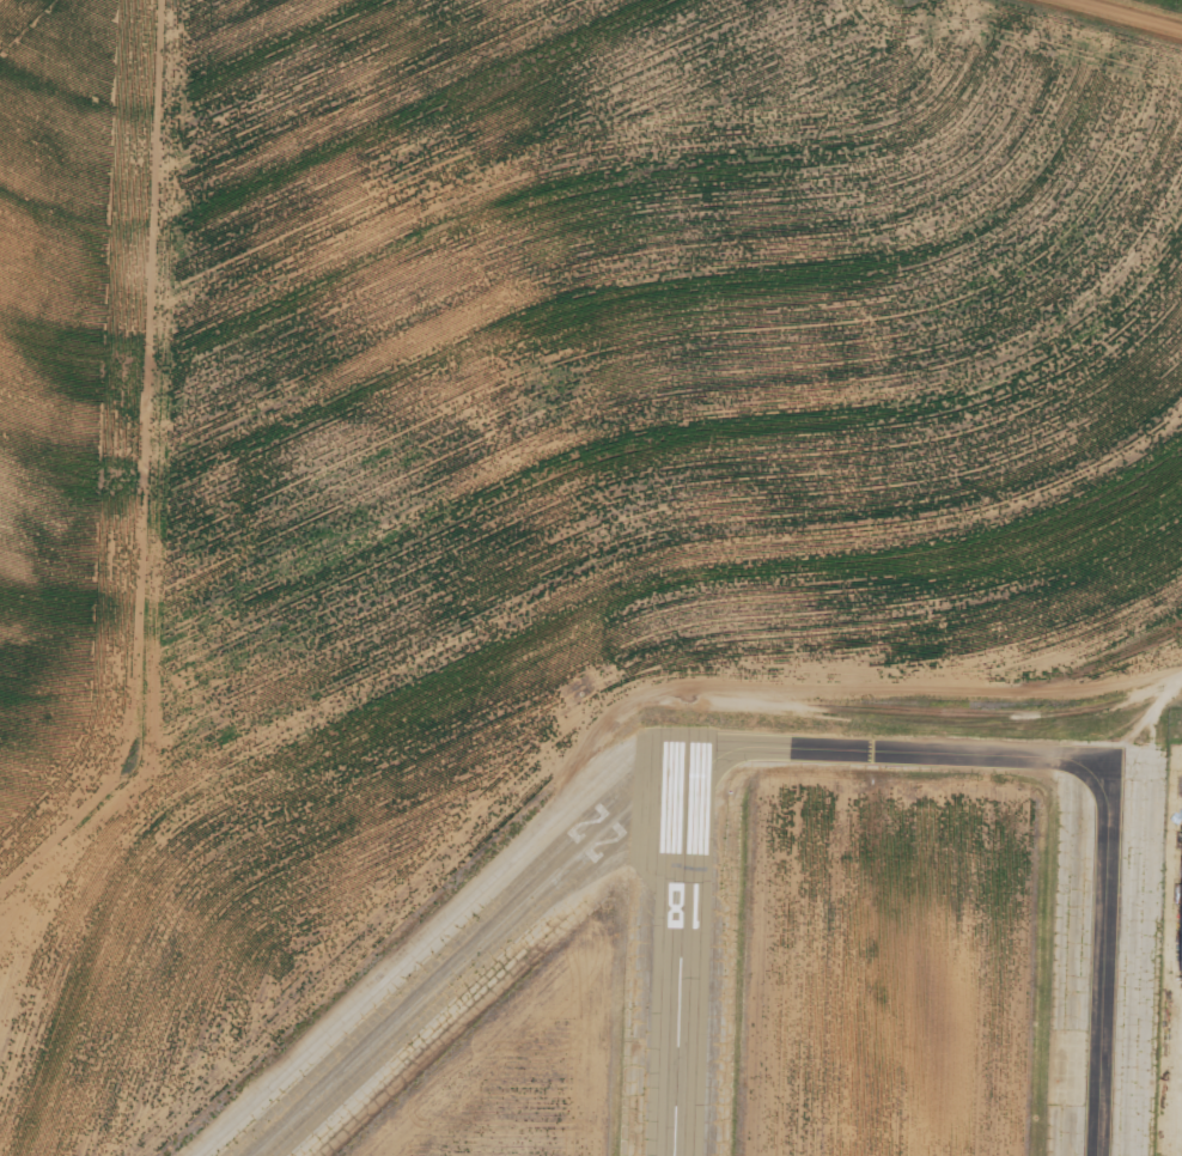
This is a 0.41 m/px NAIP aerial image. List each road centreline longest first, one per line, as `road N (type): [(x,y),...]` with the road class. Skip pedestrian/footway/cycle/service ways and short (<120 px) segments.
road 1 (residential): [(1181,29),(1061,0)]

